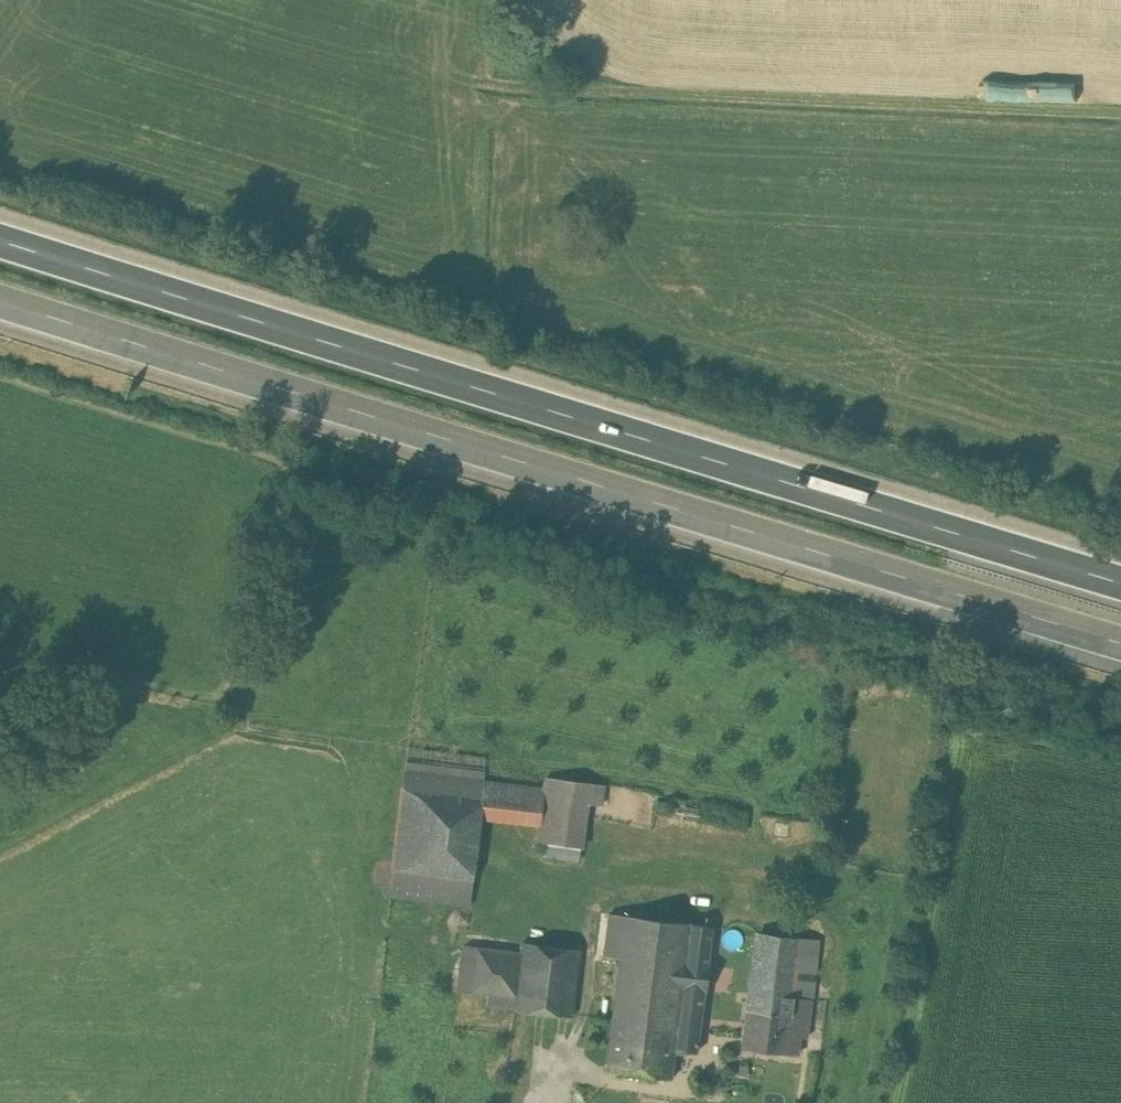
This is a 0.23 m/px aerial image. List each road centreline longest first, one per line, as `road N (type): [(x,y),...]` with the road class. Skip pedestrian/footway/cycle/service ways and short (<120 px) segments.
road 1 (motorway): [(1120,596),(0,239)]
road 2 (motorway): [(0,314),(1120,655)]
road 3 (track): [(1120,114),(507,89)]

